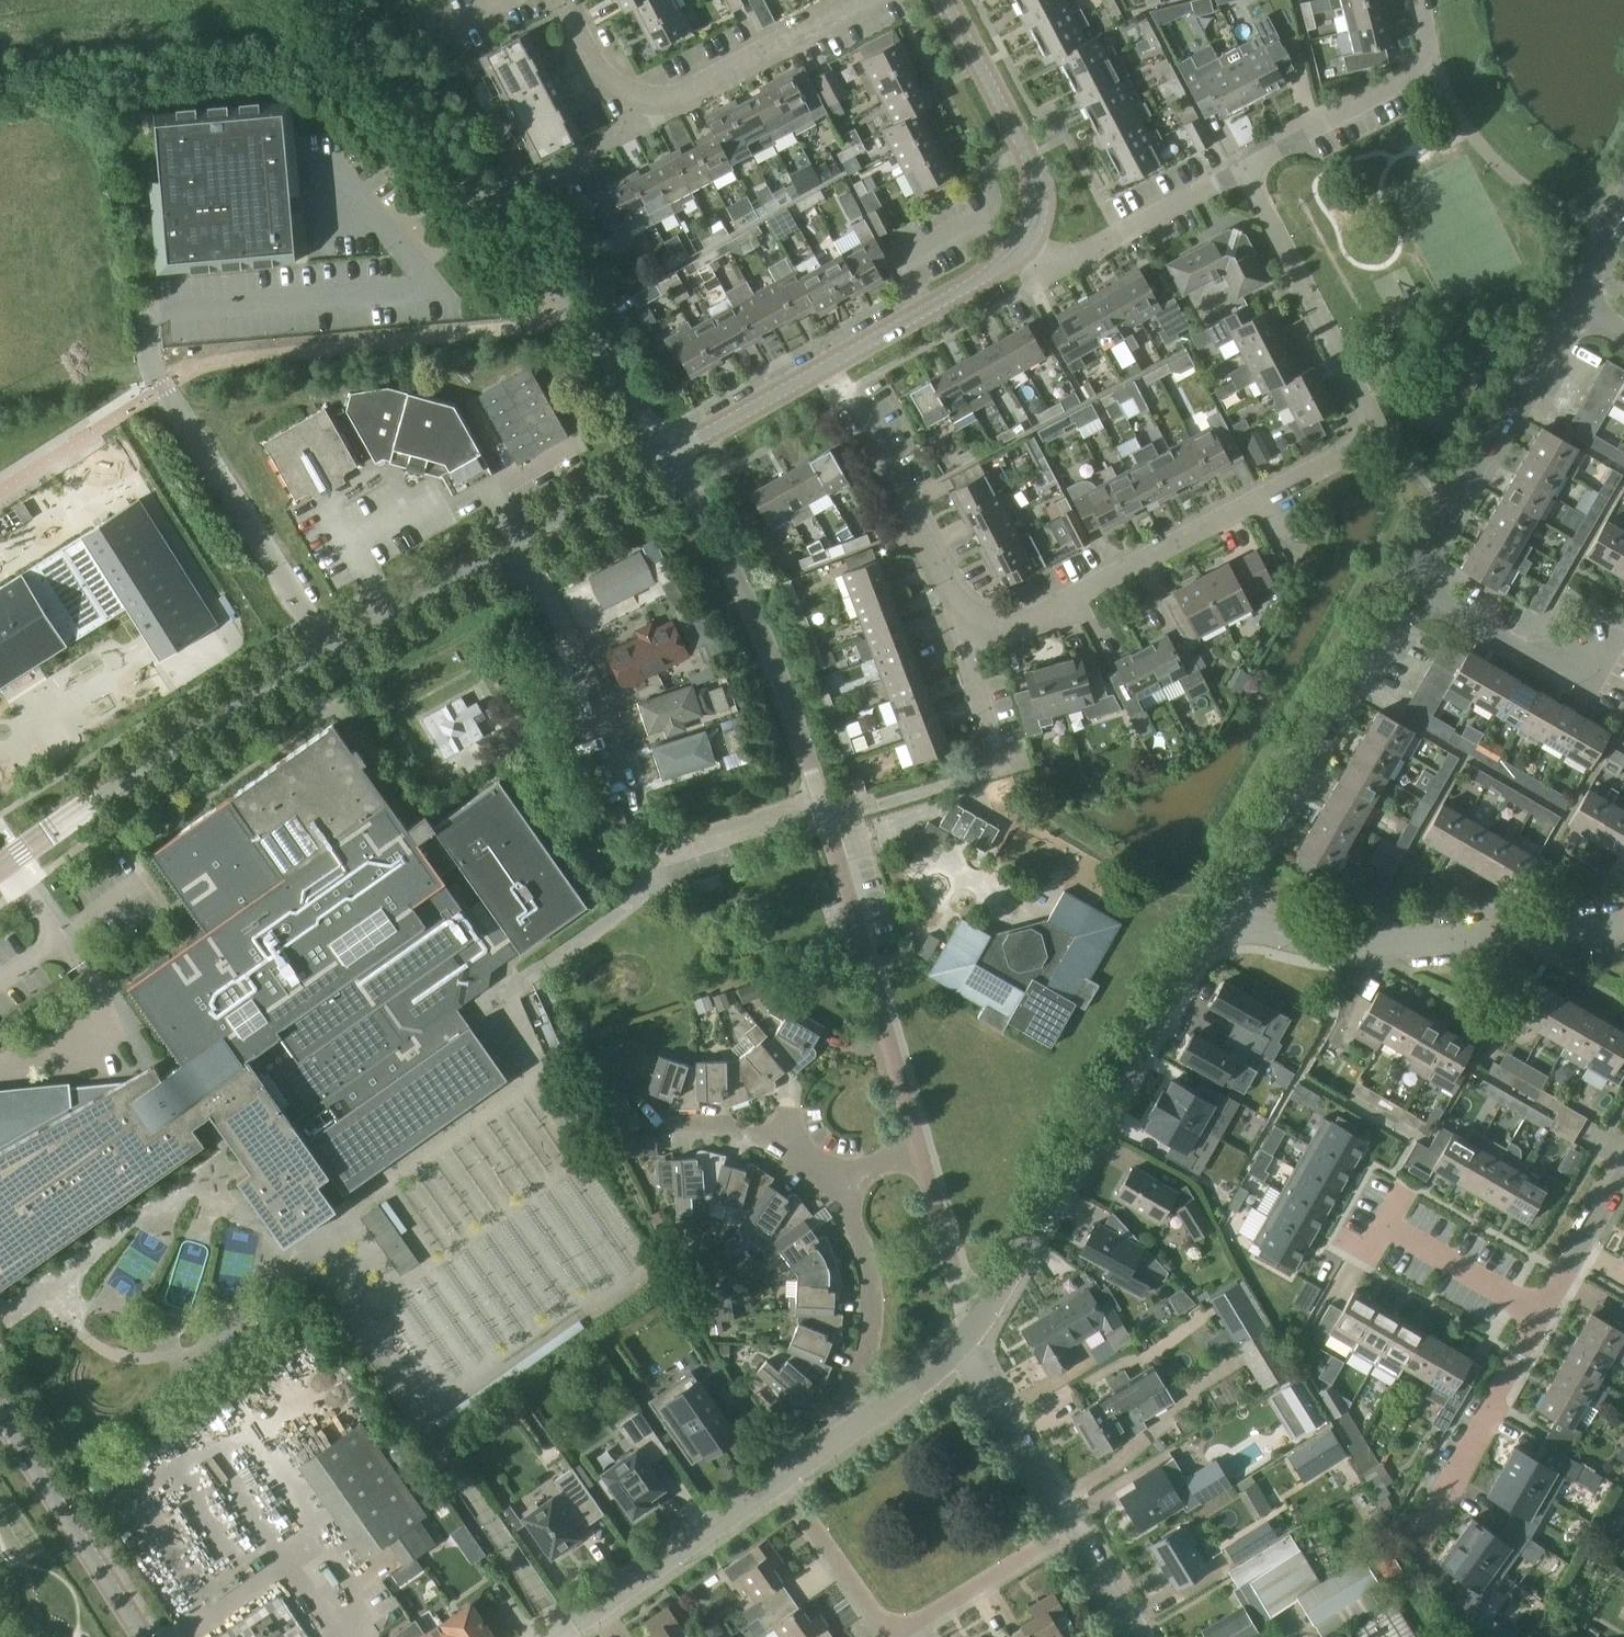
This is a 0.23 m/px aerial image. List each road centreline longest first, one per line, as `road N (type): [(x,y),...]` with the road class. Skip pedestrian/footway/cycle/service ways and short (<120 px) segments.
road 1 (residential): [(972,637),(1074,599),(1362,442),(1368,417),(1244,169)]
road 2 (tertiary): [(0,870),(327,651),(514,542)]
road 3 (unclassified): [(672,454),(629,385),(317,0)]
road 4 (residential): [(981,1318),(1194,948),(1239,934)]
road 5 (residential): [(1073,1527),(900,1634),(876,1619),(779,1483)]
road 6 (residential): [(1239,934),(1242,860),(1407,589)]
road 7 (residential): [(1623,927),(1360,946),(1239,934)]
road 8 (residential): [(824,807),(758,621),(672,454)]
road 9 (residential): [(863,0),(672,101),(605,79),(562,0)]
road 10 (residential): [(921,1139),(824,807)]
road 11 (residential): [(1407,589),(1573,299)]
road 12 (residential): [(972,637),(833,362)]
road 13 (residential): [(824,807),(667,855),(642,892),(584,939)]
road 14 (residential): [(635,794),(514,542)]
road 15 (residential): [(1244,169),(1415,81),(1427,66),(1412,0)]
road 16 (residential): [(779,1483),(558,1636)]
road 17 (tertiary): [(1023,243),(1037,192),(1030,160),(947,0)]
road 18 (tertiary): [(143,1636),(0,1414)]
road 19 (residential): [(854,1431),(872,1285),(854,1215),(833,1181)]
road 20 (residential): [(1606,623),(1575,677),(1407,589)]
road 21 (residential): [(1023,243),(1054,260),(1244,169)]
road 22 (tertiary): [(833,362),(1006,263),(1023,243)]
road 23 (residential): [(1073,1527),(966,1343)]
road 24 (residential): [(981,1318),(961,1286),(921,1139)]
road 25 (tertiary): [(672,454),(833,362)]
road 26 (residential): [(833,1181),(804,1153),(745,1130),(667,1130)]
road 27 (tertiary): [(514,542),(672,454)]
road 28 (residential): [(1387,1227),(1541,1316)]
road 29 (residential): [(1541,1316),(1623,1175)]
road 30 (residential): [(966,1343),(854,1431)]
road 31 (residential): [(1000,766),(972,637)]
road 32 (residential): [(1140,1636),(1073,1527)]

